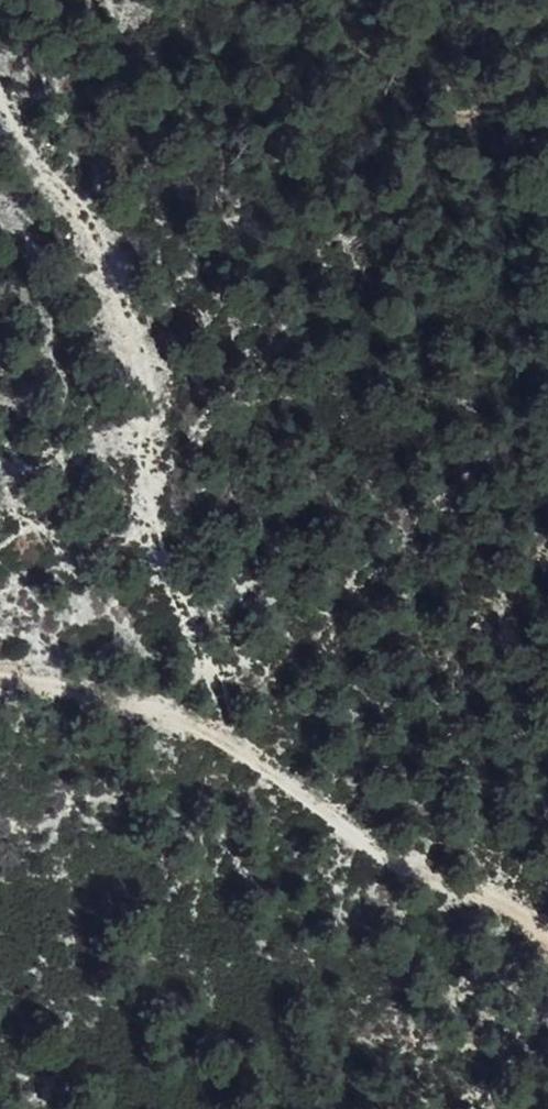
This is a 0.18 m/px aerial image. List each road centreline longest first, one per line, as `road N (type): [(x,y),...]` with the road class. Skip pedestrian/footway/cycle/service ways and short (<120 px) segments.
road 1 (track): [(0,678),(183,703),(370,852),(475,882),(547,946)]

